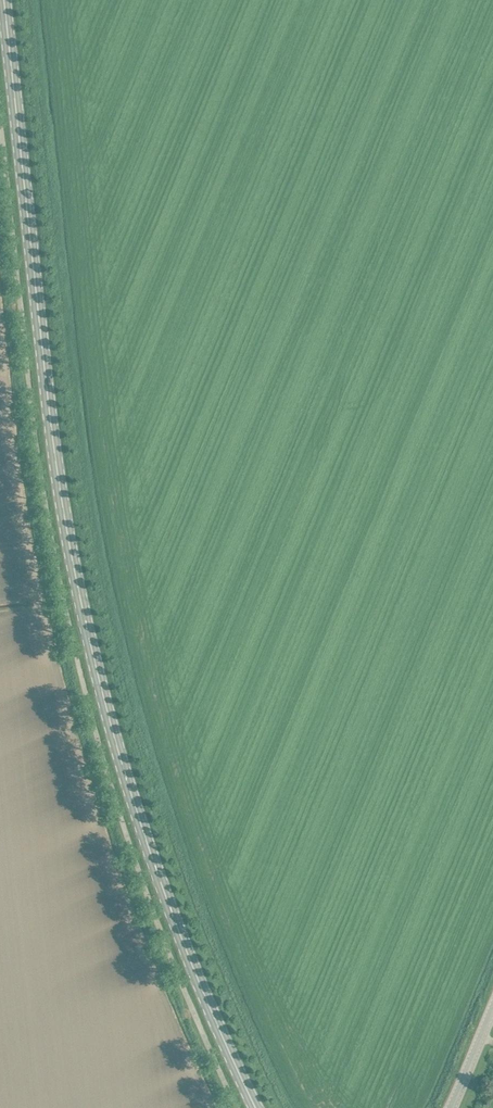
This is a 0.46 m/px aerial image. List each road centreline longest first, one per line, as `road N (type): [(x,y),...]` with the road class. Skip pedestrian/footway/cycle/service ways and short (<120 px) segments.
road 1 (secondary): [(255,1107),(175,937),(73,585),(4,0)]

